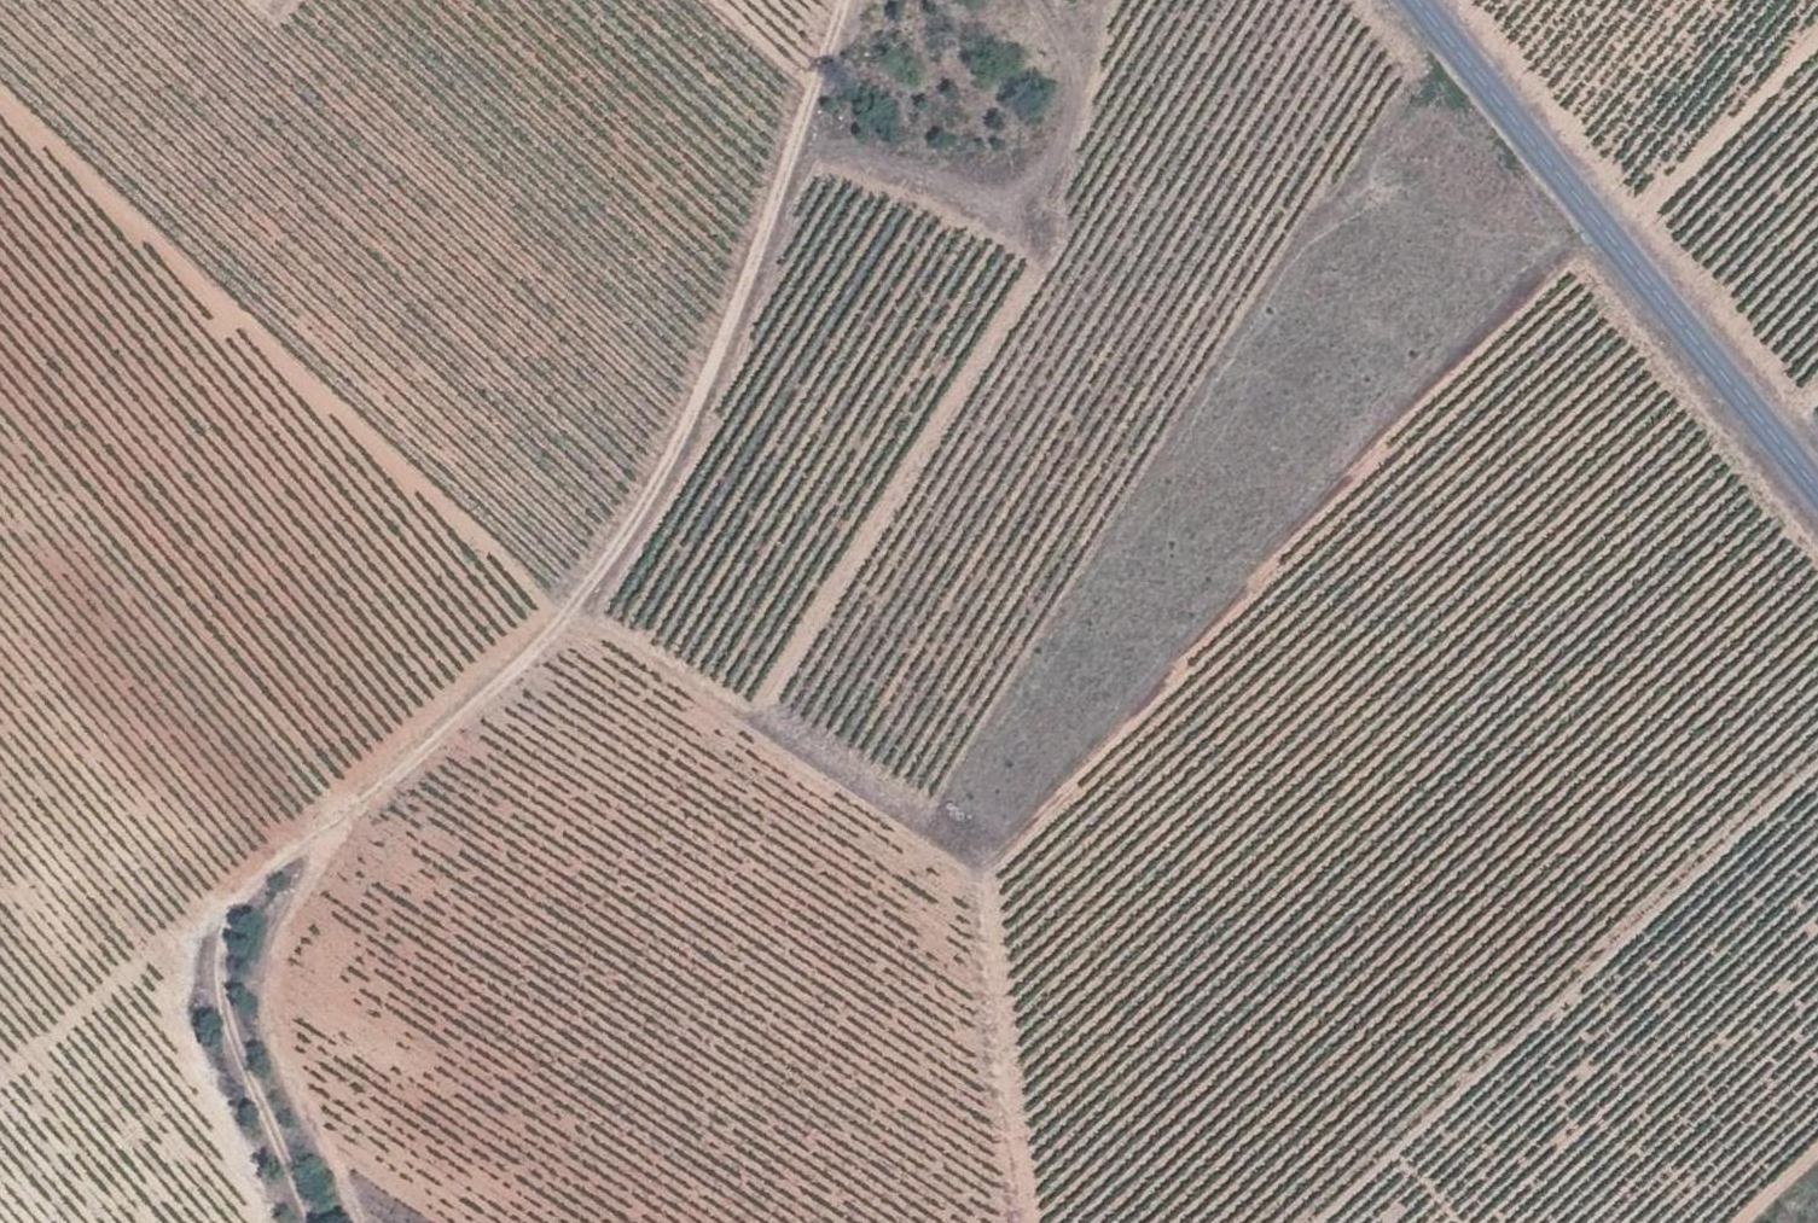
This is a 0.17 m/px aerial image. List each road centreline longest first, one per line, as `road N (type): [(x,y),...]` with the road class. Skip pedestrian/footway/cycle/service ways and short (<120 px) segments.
road 1 (track): [(840,0),(788,177),(713,370),(670,459),(606,559),(520,660),(320,818),(220,939),(225,1011),(308,1222)]
road 2 (tertiary): [(1817,492),(1419,0)]

